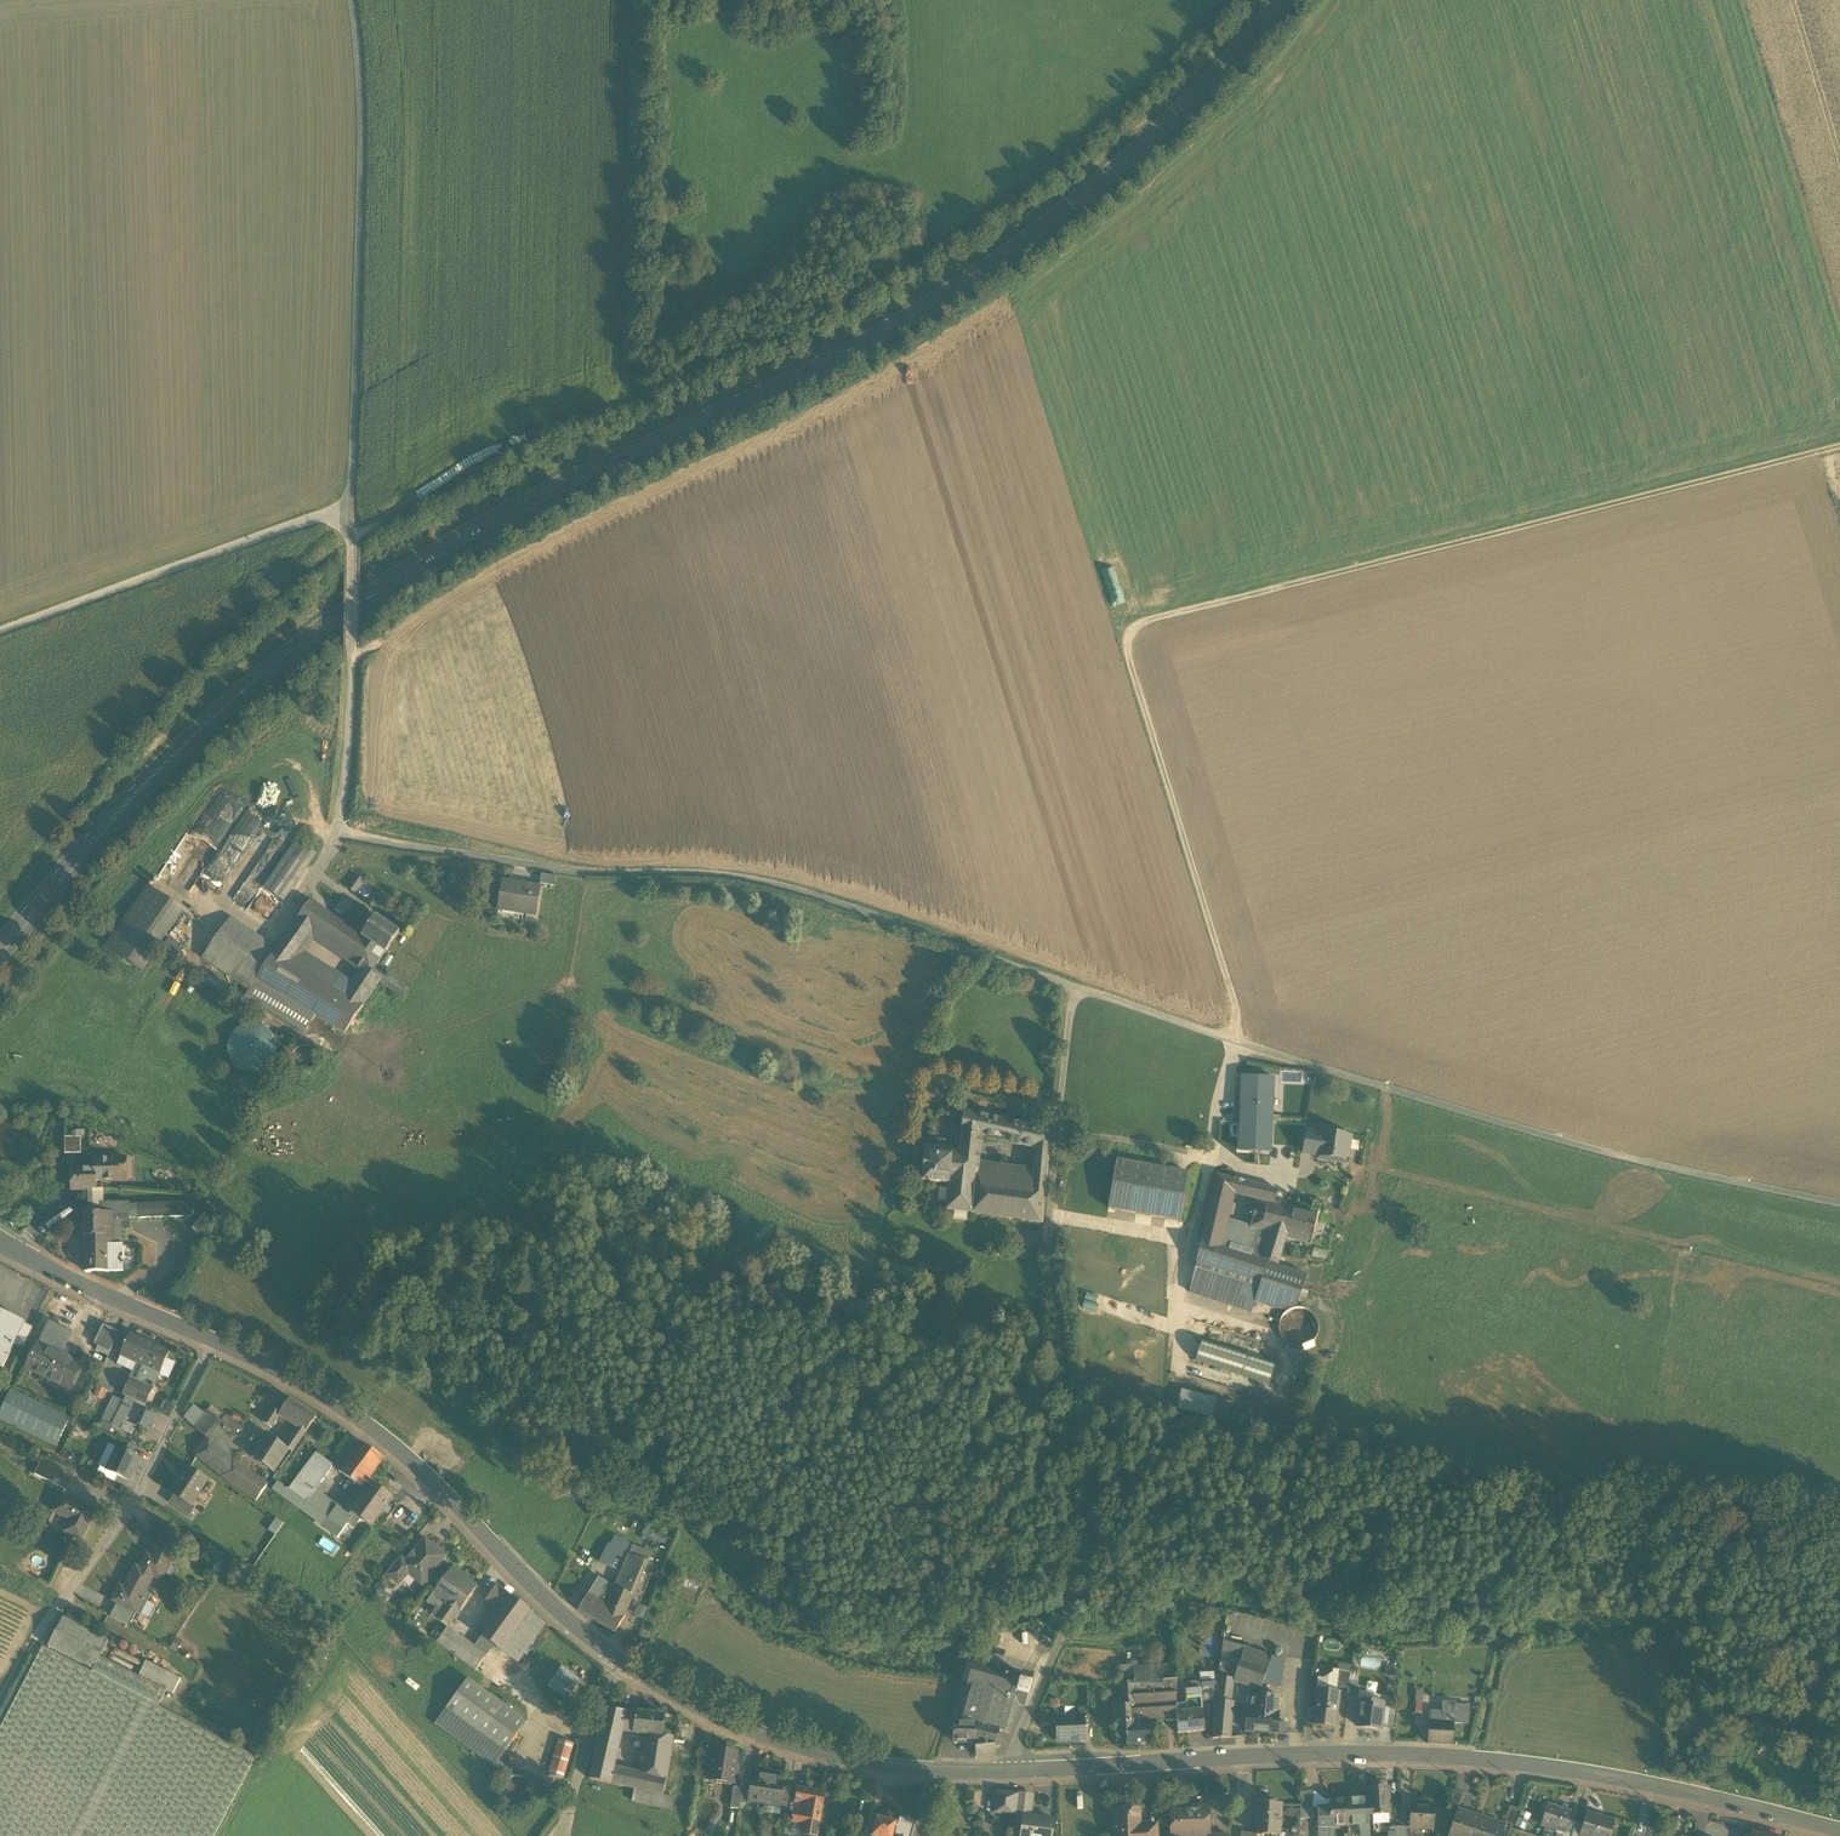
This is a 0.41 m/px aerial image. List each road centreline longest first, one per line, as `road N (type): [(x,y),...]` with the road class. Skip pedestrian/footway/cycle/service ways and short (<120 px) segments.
road 1 (tertiary): [(1708,1796),(1565,1769),(1414,1755),(922,1772),(810,1751),(741,1729),(618,1659),(375,1431),(302,1383),(212,1339)]
road 2 (primary): [(1280,0),(1191,97),(1082,195),(986,265),(782,382),(498,511),(300,639),(150,776),(0,950)]
road 3 (residential): [(1839,1203),(1446,1106),(762,882),(587,873),(336,835)]
road 4 (track): [(1839,448),(1137,622)]
road 5 (track): [(352,533),(376,528),(471,475),(769,341),(910,266)]
road 6 (track): [(1017,1771),(1016,1746),(1074,1588),(1047,1240)]
road 7 (track): [(351,512),(362,118),(351,0)]
road 8 (track): [(1240,1043),(1241,1021),(1125,645),(1137,622)]
road 9 (track): [(351,512),(0,630)]
road 10 (residential): [(212,1339),(133,1501),(34,1638)]
road 11 (track): [(336,835),(352,653),(351,512)]
road 12 (tertiary): [(212,1339),(0,1243)]
road 13 (track): [(561,1835),(618,1659)]
road 14 (tertiary): [(1839,1831),(1708,1796)]

